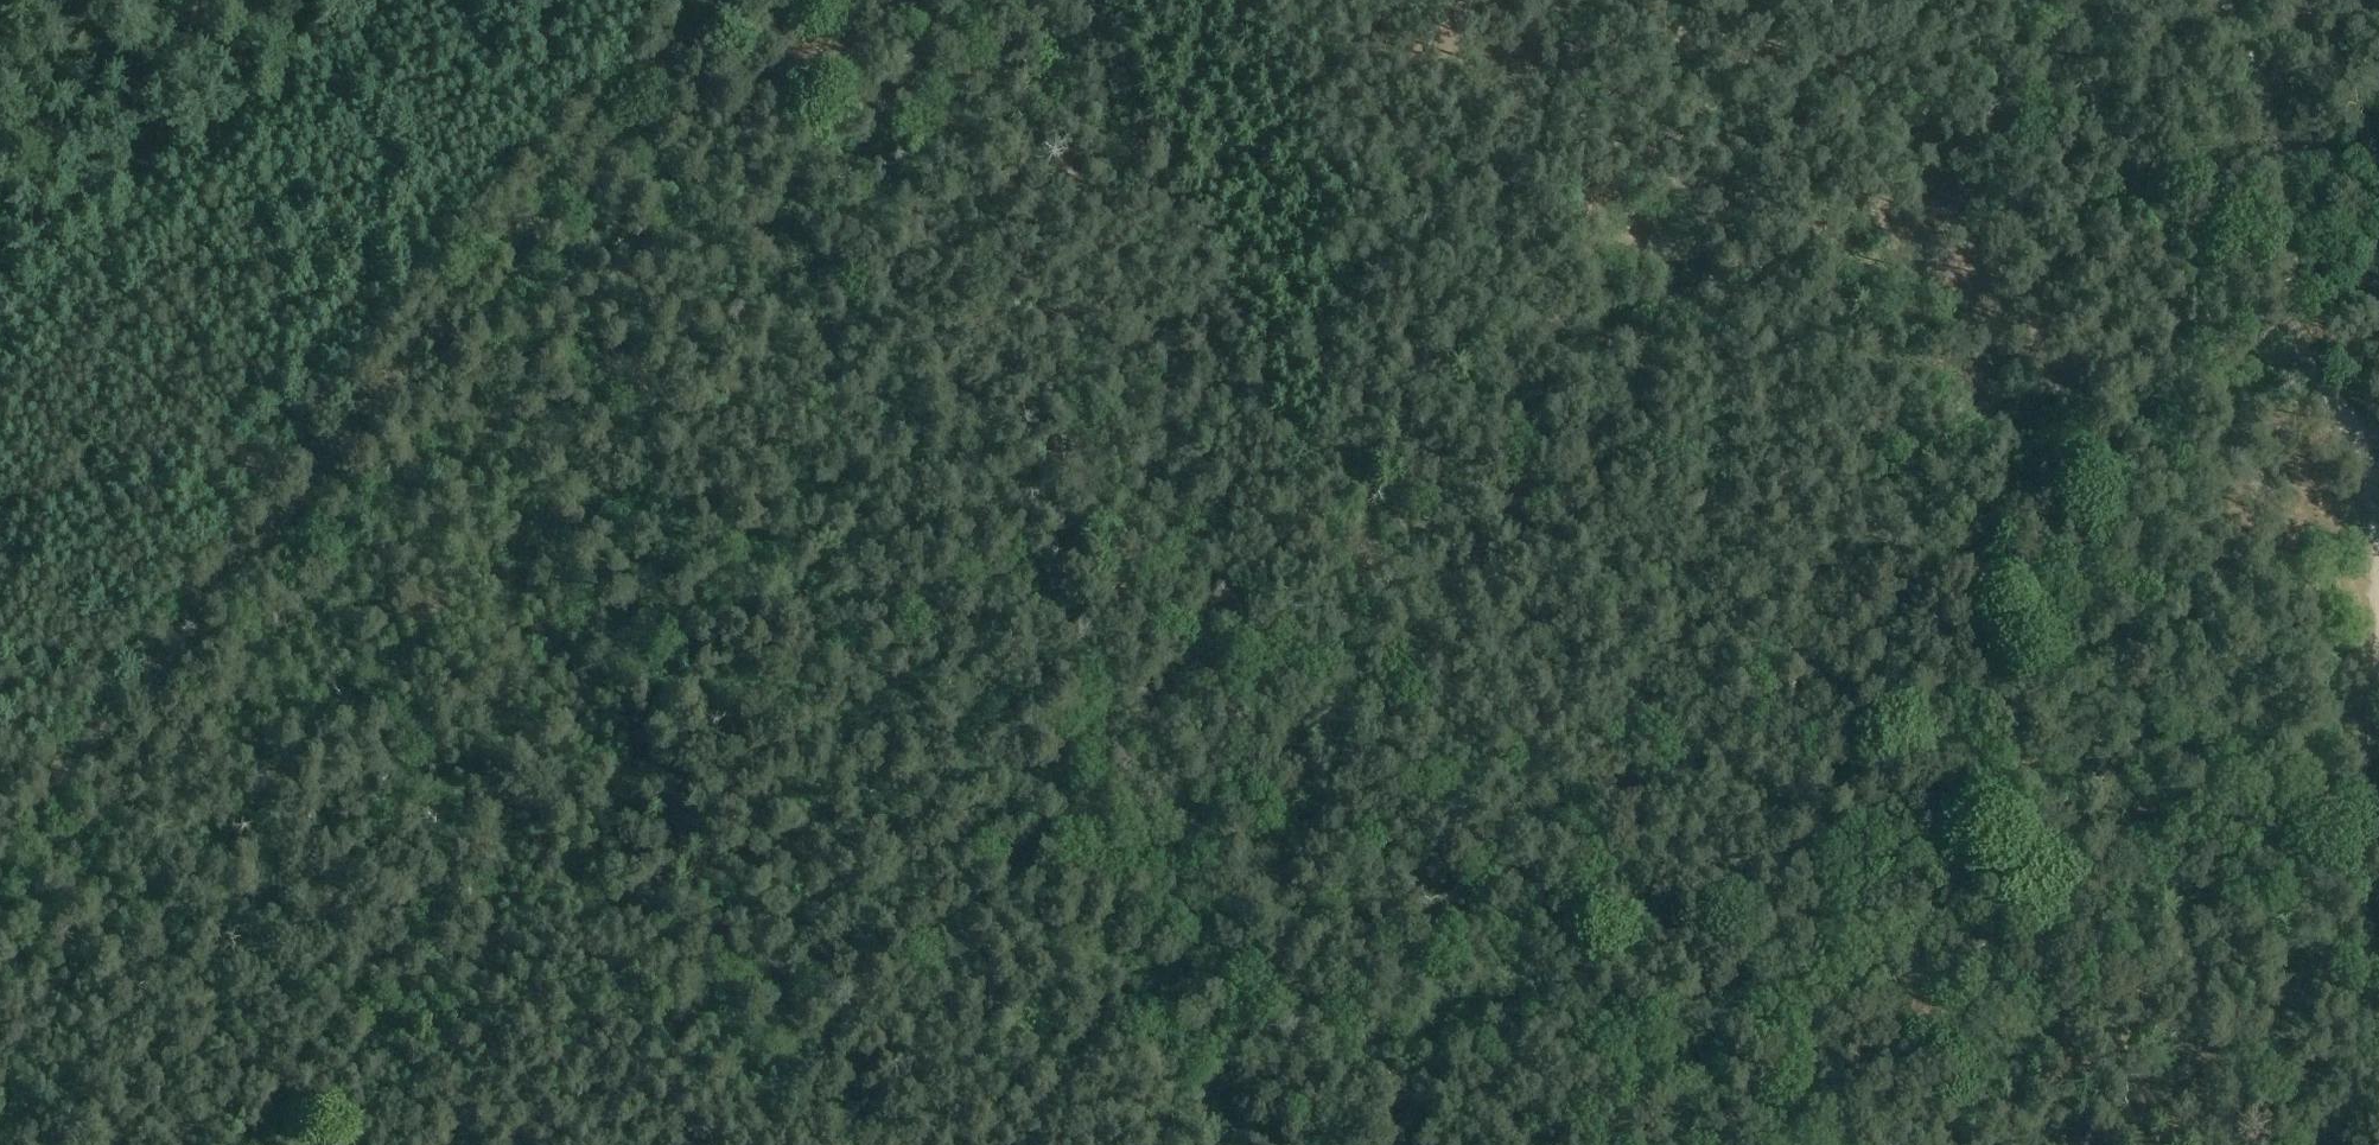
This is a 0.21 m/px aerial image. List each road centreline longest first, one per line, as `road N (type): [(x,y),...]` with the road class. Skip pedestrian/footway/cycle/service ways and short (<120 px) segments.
road 1 (track): [(0,858),(711,0)]
road 2 (track): [(2378,443),(2311,341),(2284,121),(2234,0)]
road 3 (track): [(2378,881),(2357,787),(2357,745),(2371,696),(2378,583)]

